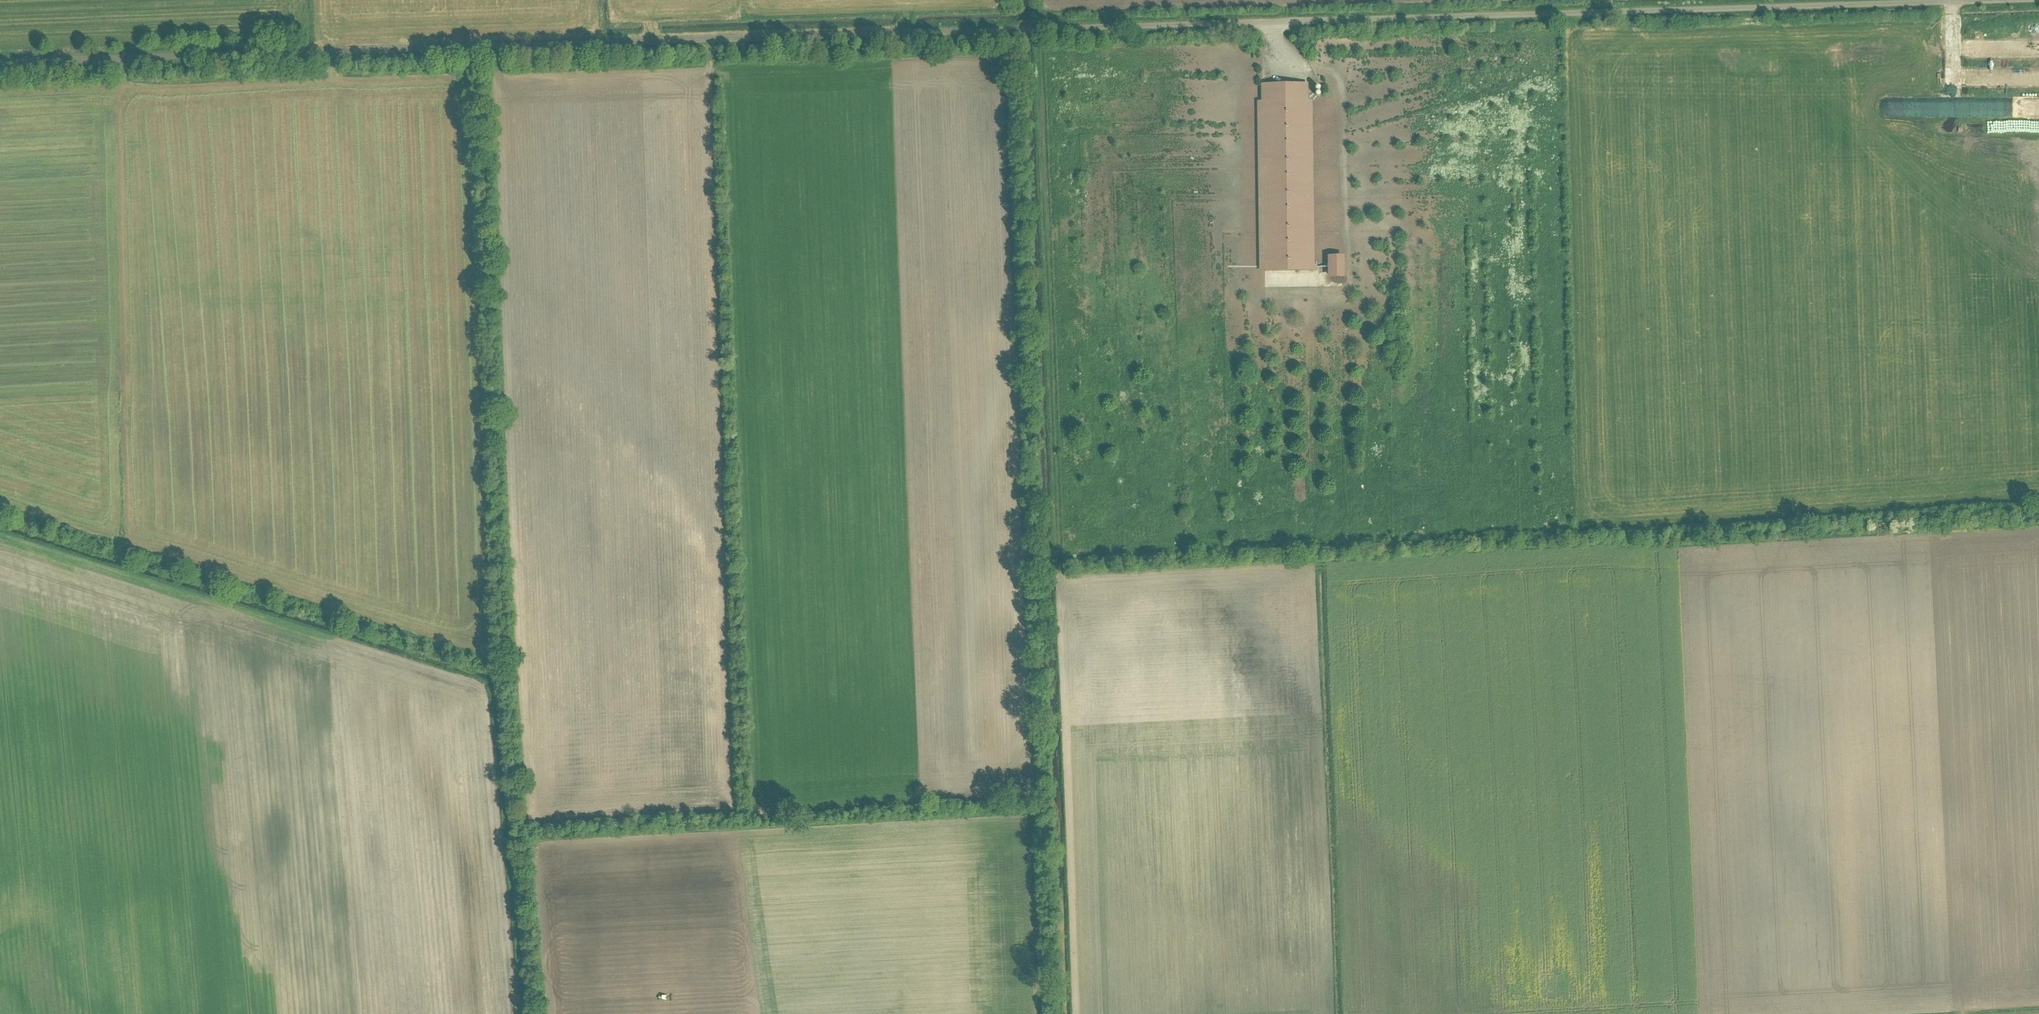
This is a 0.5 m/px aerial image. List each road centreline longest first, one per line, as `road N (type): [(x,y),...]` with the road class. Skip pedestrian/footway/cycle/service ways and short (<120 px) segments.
road 1 (residential): [(0,64),(2038,1)]

